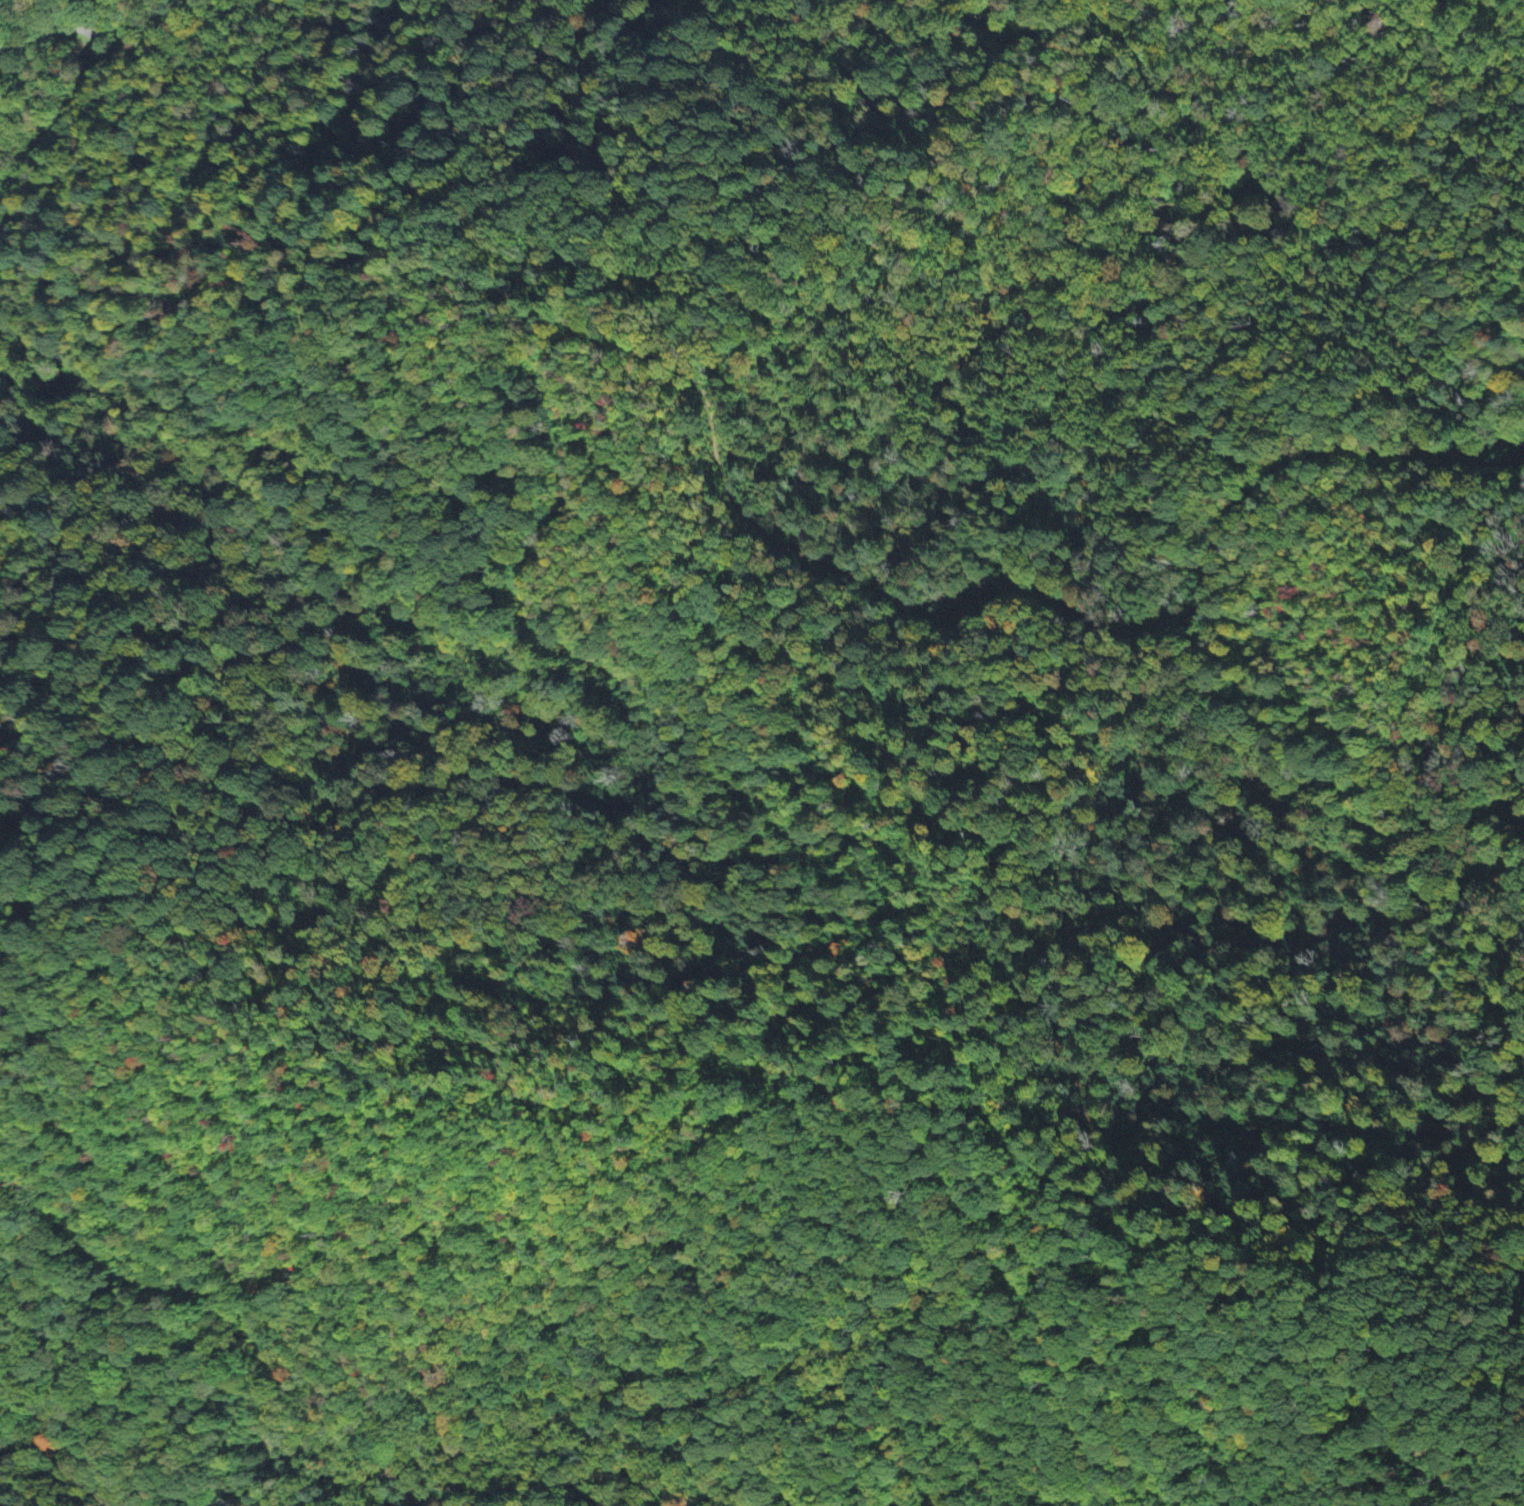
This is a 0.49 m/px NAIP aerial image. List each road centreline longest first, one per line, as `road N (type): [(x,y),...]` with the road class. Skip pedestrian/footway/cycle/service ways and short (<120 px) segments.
road 1 (residential): [(0,812),(85,771),(246,787),(330,824),(392,803),(491,818),(632,803),(653,750),(637,724),(517,661),(512,604),(564,504),(517,420),(538,363),(590,331),(647,357),(710,483),(783,551),(903,614),(1106,630),(1190,614),(1237,509),(1315,462),(1502,457),(1523,393)]
road 2 (residential): [(293,1505),(231,1473),(236,1358),(184,1295),(64,1253),(0,1186)]

